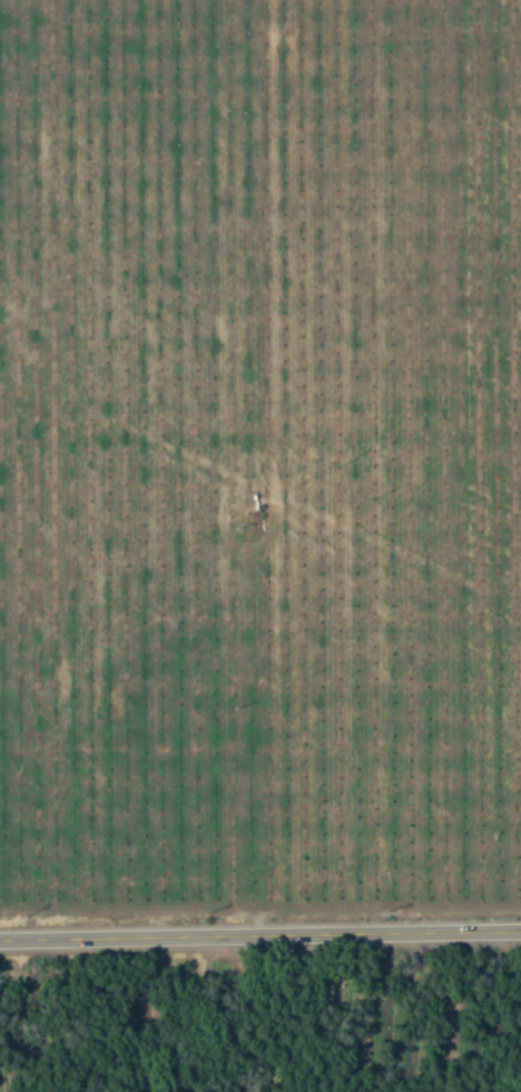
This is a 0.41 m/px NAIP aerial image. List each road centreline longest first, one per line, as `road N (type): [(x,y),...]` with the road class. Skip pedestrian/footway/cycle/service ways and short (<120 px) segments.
road 1 (tertiary): [(0,934),(520,927)]

